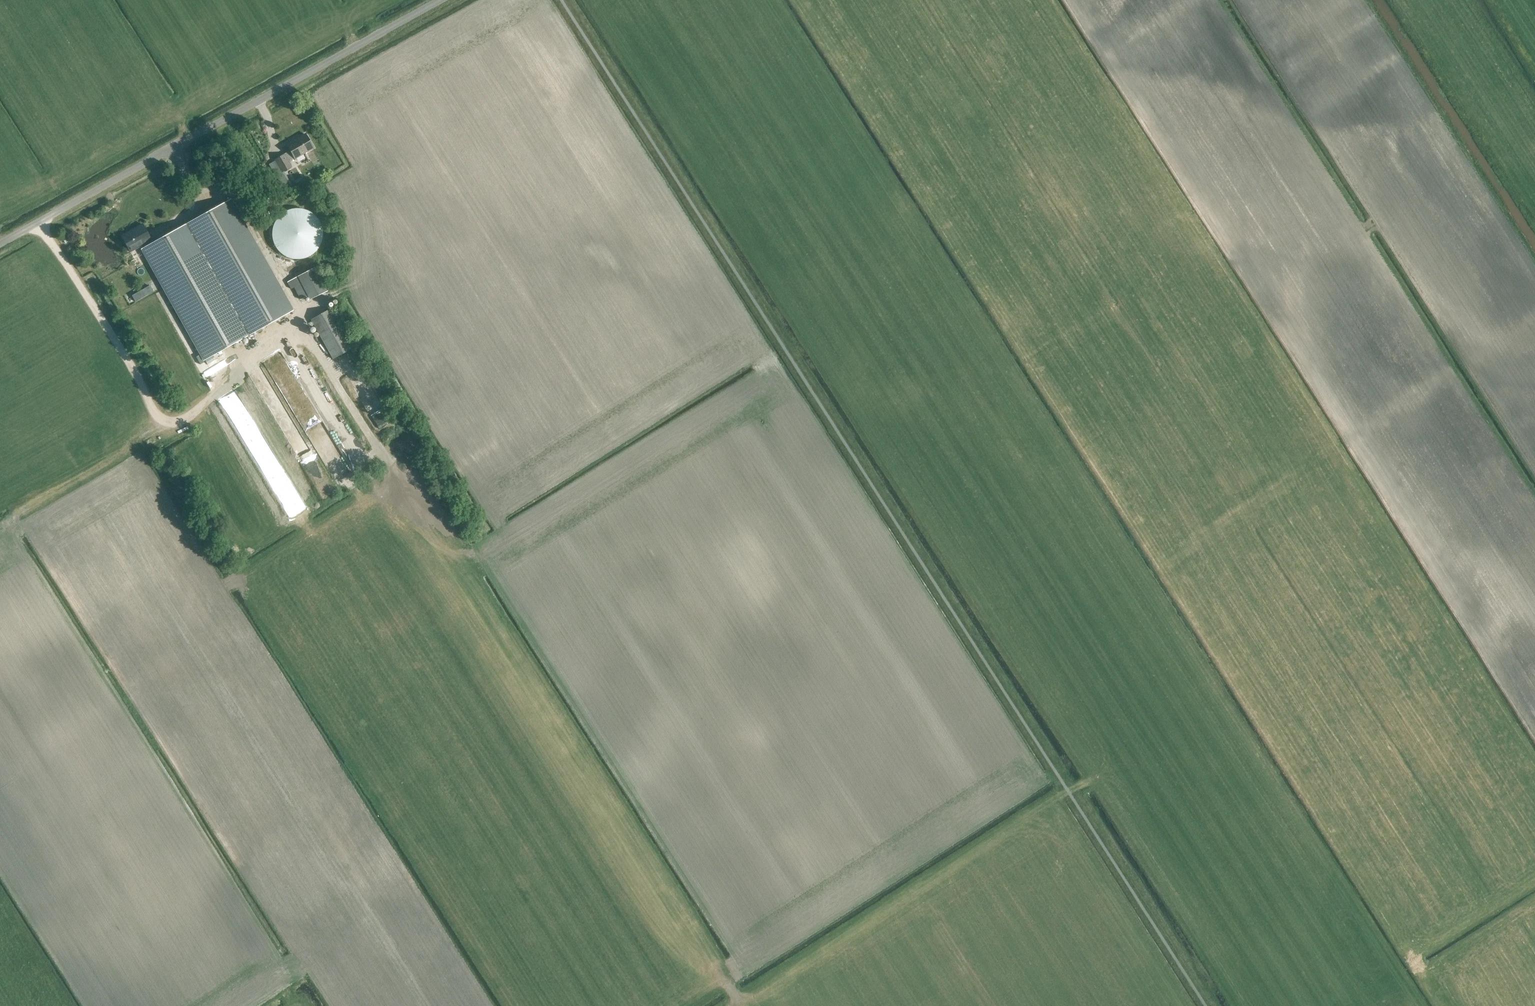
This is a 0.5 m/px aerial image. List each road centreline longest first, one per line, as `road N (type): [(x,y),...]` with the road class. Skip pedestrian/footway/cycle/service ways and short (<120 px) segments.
road 1 (unclassified): [(439,0),(0,246)]
road 2 (track): [(40,224),(164,429),(194,419),(248,359)]

